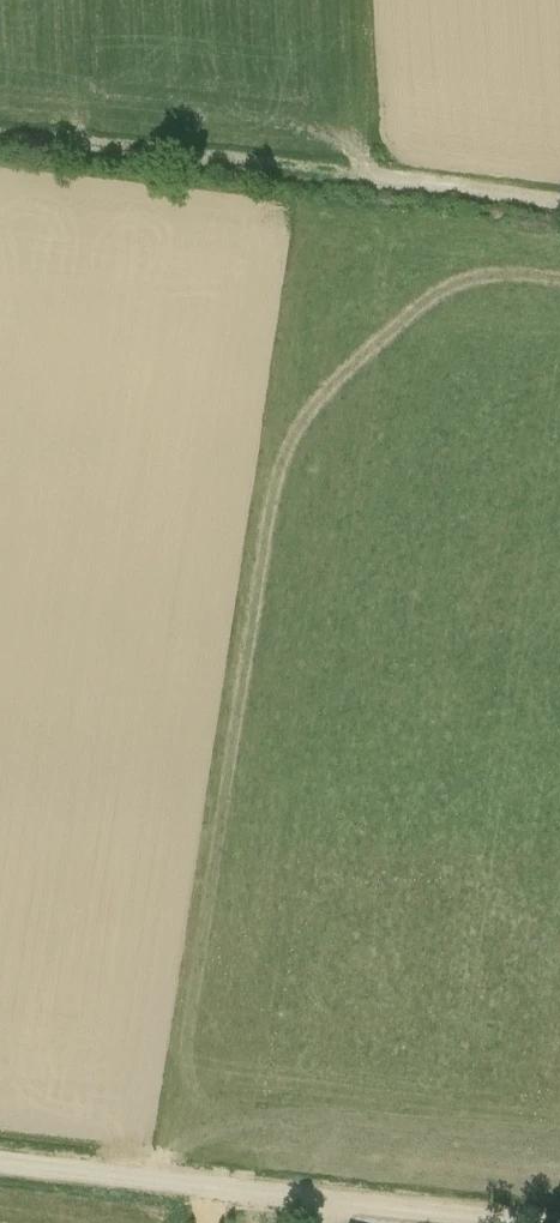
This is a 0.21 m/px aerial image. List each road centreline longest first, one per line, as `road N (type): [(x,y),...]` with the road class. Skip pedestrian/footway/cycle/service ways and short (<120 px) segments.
road 1 (unclassified): [(474,1222),(0,1165)]

